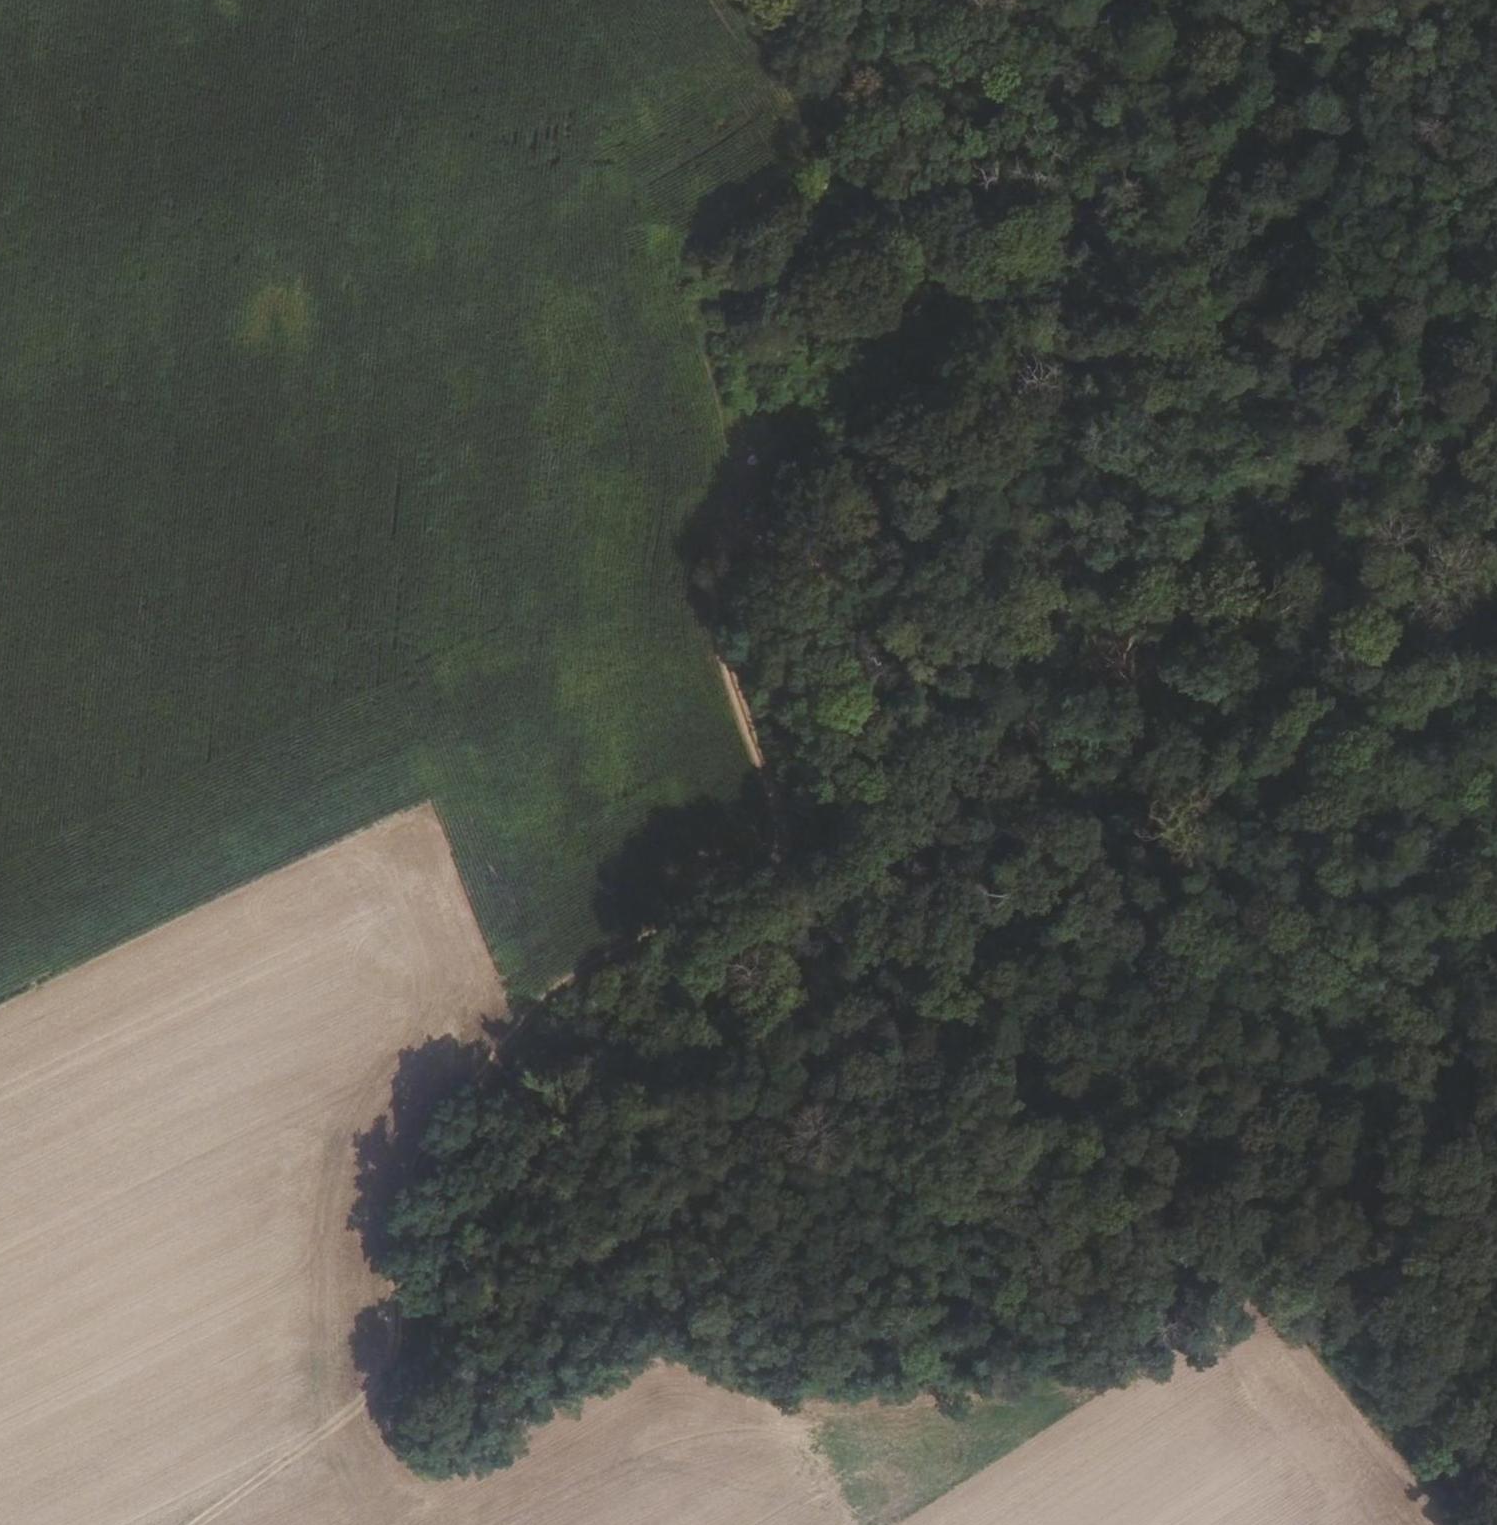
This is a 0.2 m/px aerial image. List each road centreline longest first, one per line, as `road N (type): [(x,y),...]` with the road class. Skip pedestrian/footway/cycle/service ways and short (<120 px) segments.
road 1 (track): [(164,1524),(348,1369),(432,1129),(502,1038),(845,865),(1259,621),(1496,443)]
road 2 (track): [(1248,0),(1496,298)]

